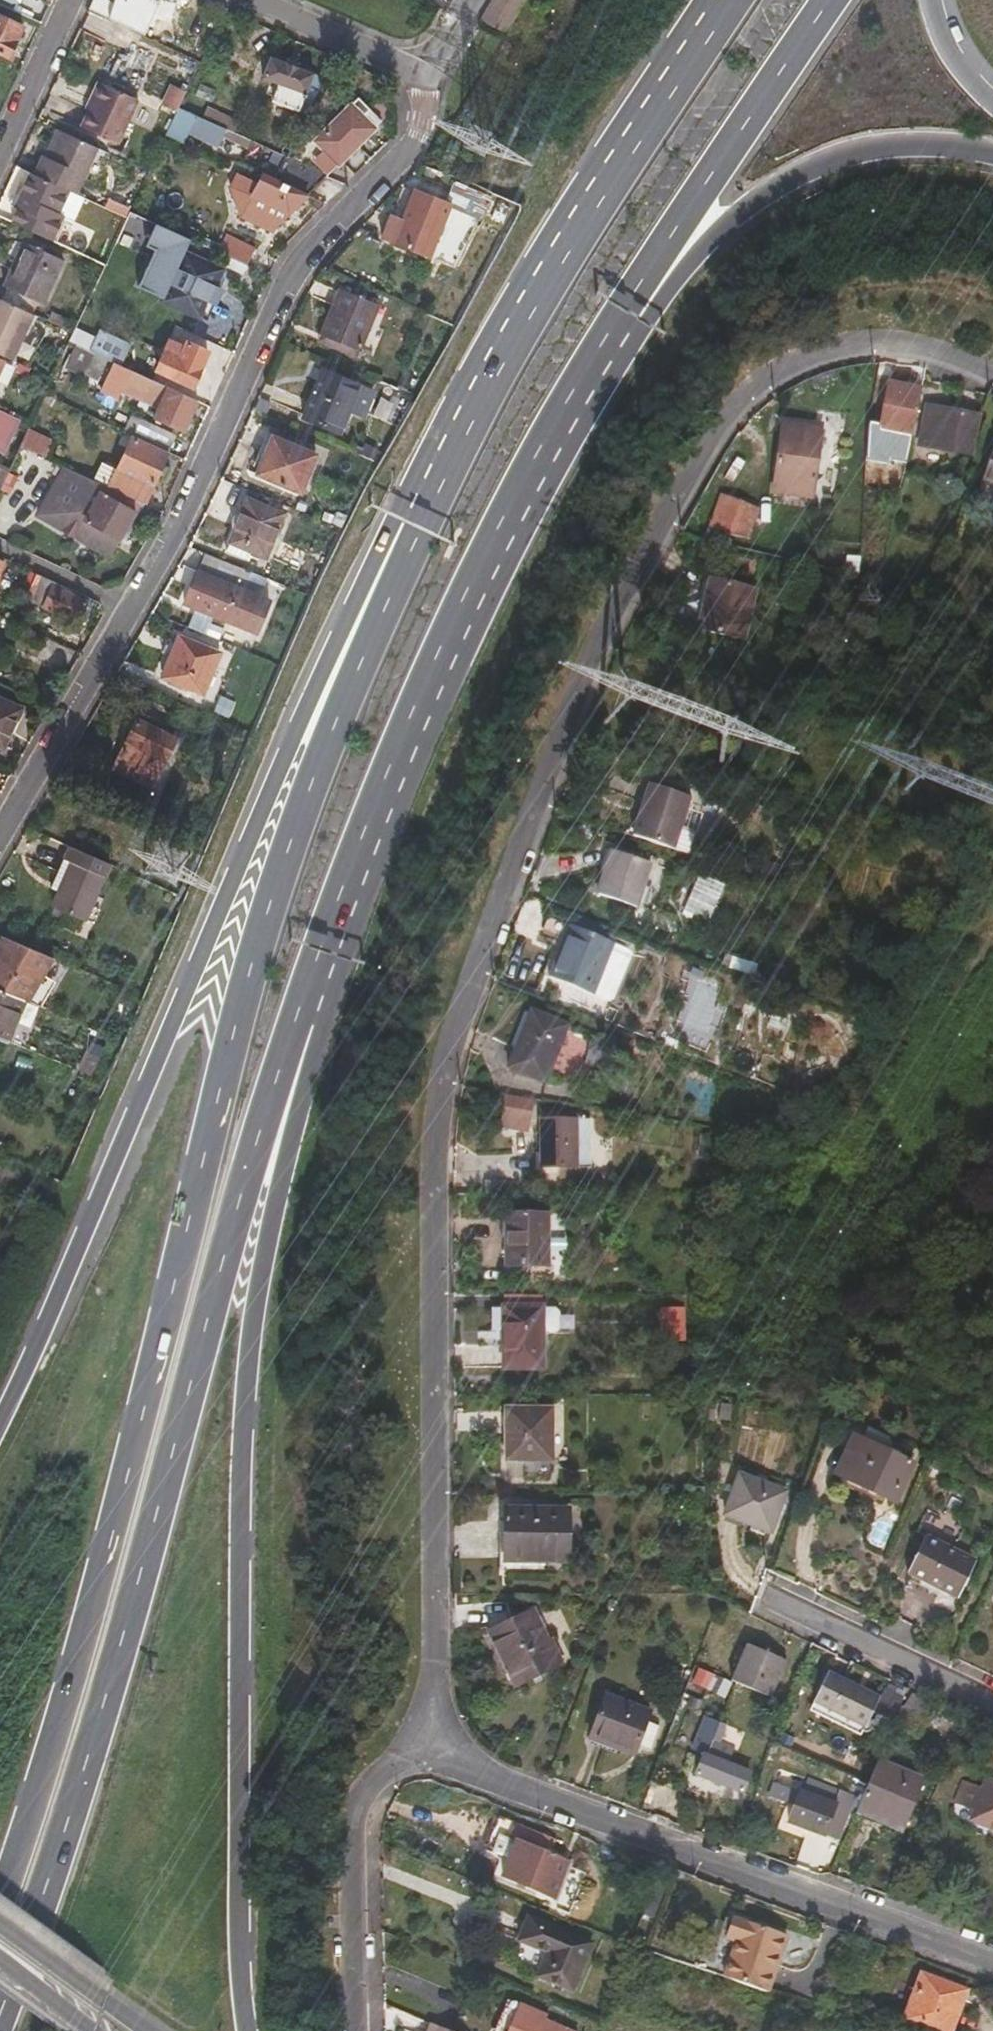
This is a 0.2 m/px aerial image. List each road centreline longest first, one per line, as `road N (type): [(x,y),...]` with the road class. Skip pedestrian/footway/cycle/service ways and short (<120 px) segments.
road 1 (residential): [(427,1757),(432,1108),(456,985),(569,700),(674,474),(751,374),(841,342),(957,362),(992,384)]
road 2 (primary): [(413,523),(242,962),(90,1679)]
road 3 (primary): [(249,2030),(239,1647),(254,1310),(339,895)]
road 4 (primary): [(413,523),(380,547),(307,703),(138,1118),(0,1421)]
road 5 (primary): [(90,1679),(269,1074),(339,895)]
road 6 (primary): [(339,895),(456,612),(618,307)]
road 7 (residential): [(431,77),(415,140),(306,254),(133,610)]
road 8 (primary): [(723,0),(570,230),(413,523)]
road 9 (residential): [(427,1757),(992,1956)]
road 10 (motorway): [(618,307),(650,296),(694,241),(804,164),(859,148),(923,144),(992,156)]
road 11 (primary): [(618,307),(829,0)]
road 12 (residential): [(353,2030),(346,1840),(355,1800),(382,1769),(427,1757)]
road 13 (primary): [(90,1679),(0,1947)]
road 14 (residential): [(133,610),(0,835)]
road 15 (residential): [(770,1594),(992,1698)]
road 16 (residential): [(431,77),(255,0)]
road 17 (secondary): [(142,2030),(0,1928)]
road 18 (residential): [(0,148),(68,0)]
road 19 (residential): [(0,549),(133,610)]
road 20 (motorway): [(992,98),(954,63),(926,0)]

